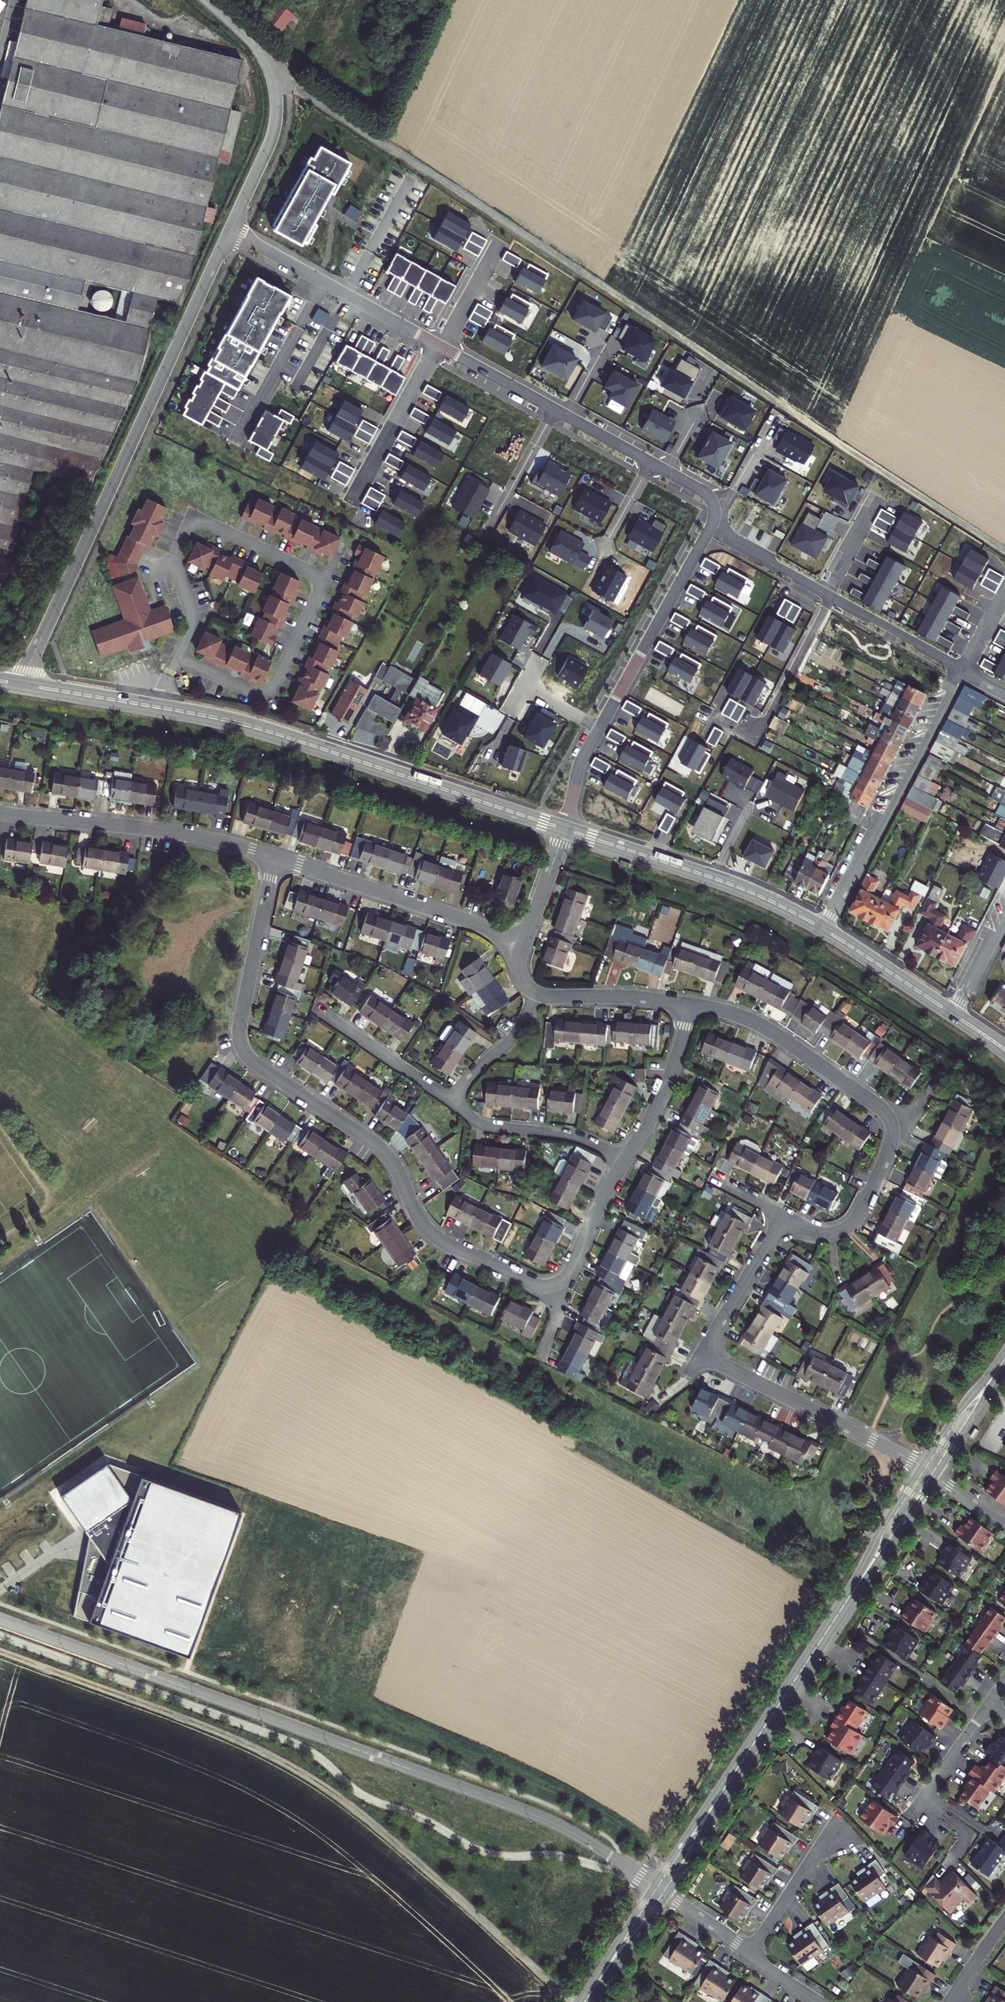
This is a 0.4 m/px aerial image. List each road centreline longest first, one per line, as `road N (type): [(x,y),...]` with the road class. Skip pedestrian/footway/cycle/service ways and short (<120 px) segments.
road 1 (track): [(270,69),(1004,554)]
road 2 (residential): [(275,858),(242,1045),(259,1065),(383,1149),(429,1230),(538,1284),(554,1283),(572,1267),(624,1161)]
road 3 (residential): [(653,1885),(522,1810),(0,1619)]
road 4 (track): [(572,2001),(328,1785),(261,1748),(0,1653)]
road 5 (tertiary): [(20,684),(239,723),(564,829)]
road 6 (residential): [(228,232),(20,684)]
road 7 (residential): [(807,1230),(768,1243),(712,1336),(714,1360),(921,1467)]
road 8 (residential): [(826,931),(962,670)]
road 9 (tertiary): [(564,829),(742,888),(826,931)]
road 10 (residential): [(0,814),(184,833),(275,858)]
road 11 (residential): [(203,0),(256,46),(274,89),(266,146),(228,232)]
road 12 (residential): [(275,858),(524,940)]
road 13 (residential): [(719,515),(600,728)]
road 14 (residential): [(694,1005),(773,1033),(878,1104),(891,1128)]
road 15 (residential): [(830,596),(757,732),(746,734),(706,713)]
road 16 (residential): [(453,1101),(481,1125),(583,1139),(624,1161)]
road 17 (tertiary): [(837,1616),(737,1768)]
road 18 (residential): [(325,286),(238,436)]
road 19 (residential): [(441,346),(354,495)]
road 20 (tertiary): [(921,1467),(837,1616)]
road 21 (residential): [(624,1161),(694,1005)]
road 22 (tertiary): [(837,1616),(934,1476)]
road 23 (residential): [(749,1954),(836,1821)]
road 24 (residential): [(323,1014),(453,1101)]
road 25 (residential): [(539,994),(694,1005)]
road 26 (tertiary): [(826,931),(953,1014)]
road 27 (residential): [(830,596),(962,670)]
road 28 (residential): [(891,1128),(859,1215),(832,1233),(807,1230)]
road 29 (residential): [(415,167),(346,297)]
road 30 (tertiary): [(667,1894),(737,1768)]
road 31 (tertiary): [(737,1768),(653,1885)]
road 32 (residential): [(539,994),(517,1031),(453,1101)]
road 33 (tertiary): [(1004,1357),(921,1467)]
road 34 (residential): [(719,515),(733,540),(826,594)]
road 35 (tertiary): [(934,1476),(1004,1360)]
road 36 (tertiary): [(653,1885),(583,2001)]
road 37 (tertiary): [(584,2001),(667,1894)]
road 38 (residential): [(912,1816),(988,1704)]
road 39 (residential): [(441,346),(554,409)]

